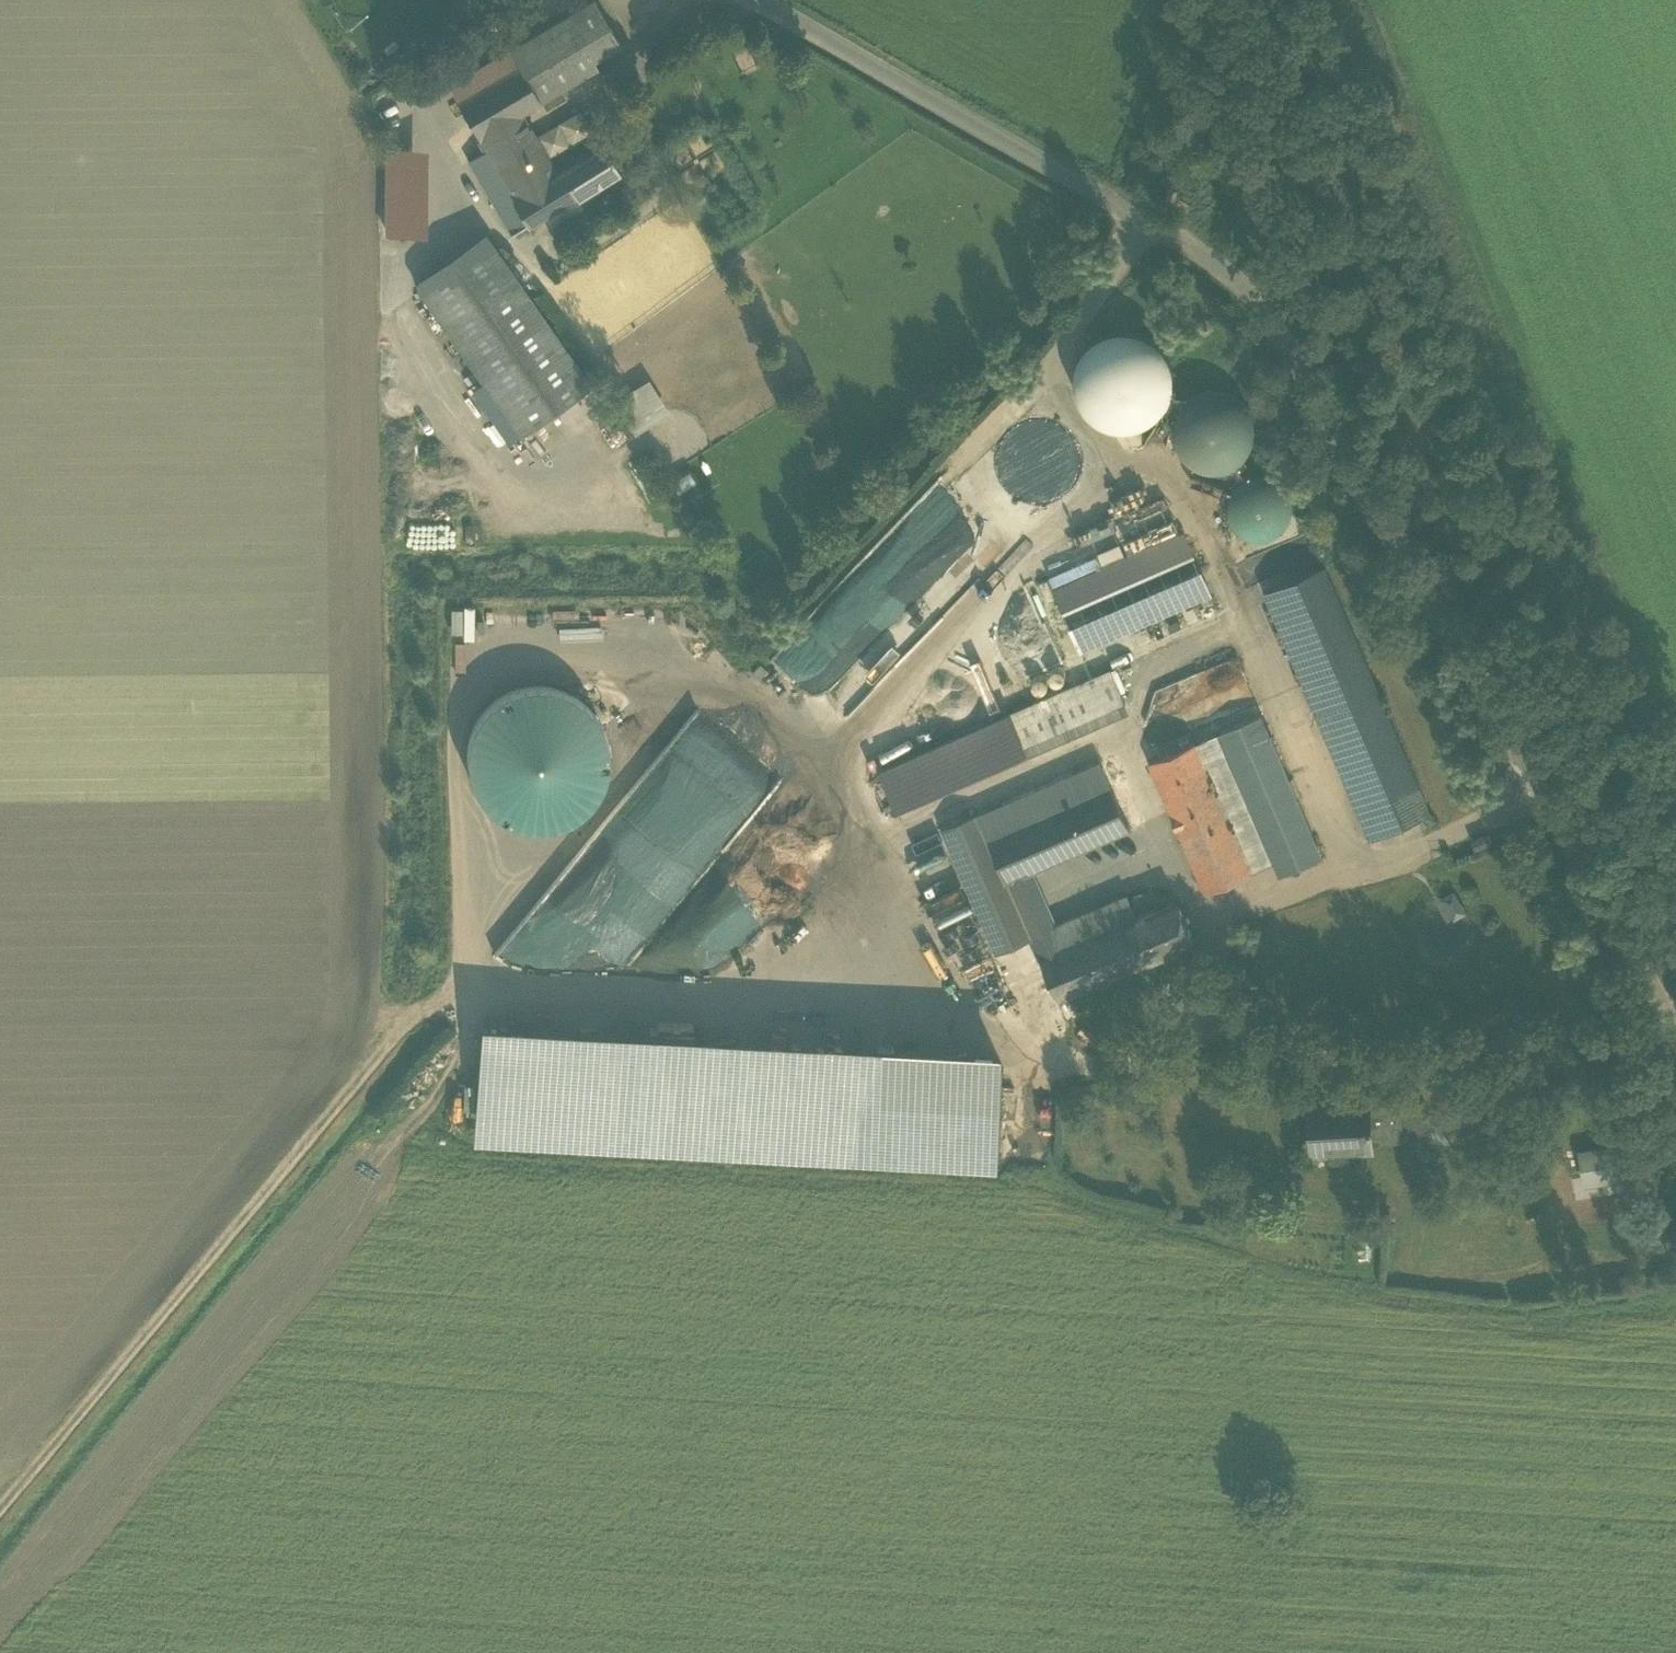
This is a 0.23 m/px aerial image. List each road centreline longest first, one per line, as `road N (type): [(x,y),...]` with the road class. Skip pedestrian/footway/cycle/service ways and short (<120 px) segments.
road 1 (unclassified): [(1671,1030),(1275,308),(1141,214),(758,0)]
road 2 (track): [(0,1509),(382,1051)]
road 3 (track): [(1293,1044),(1671,1030)]

